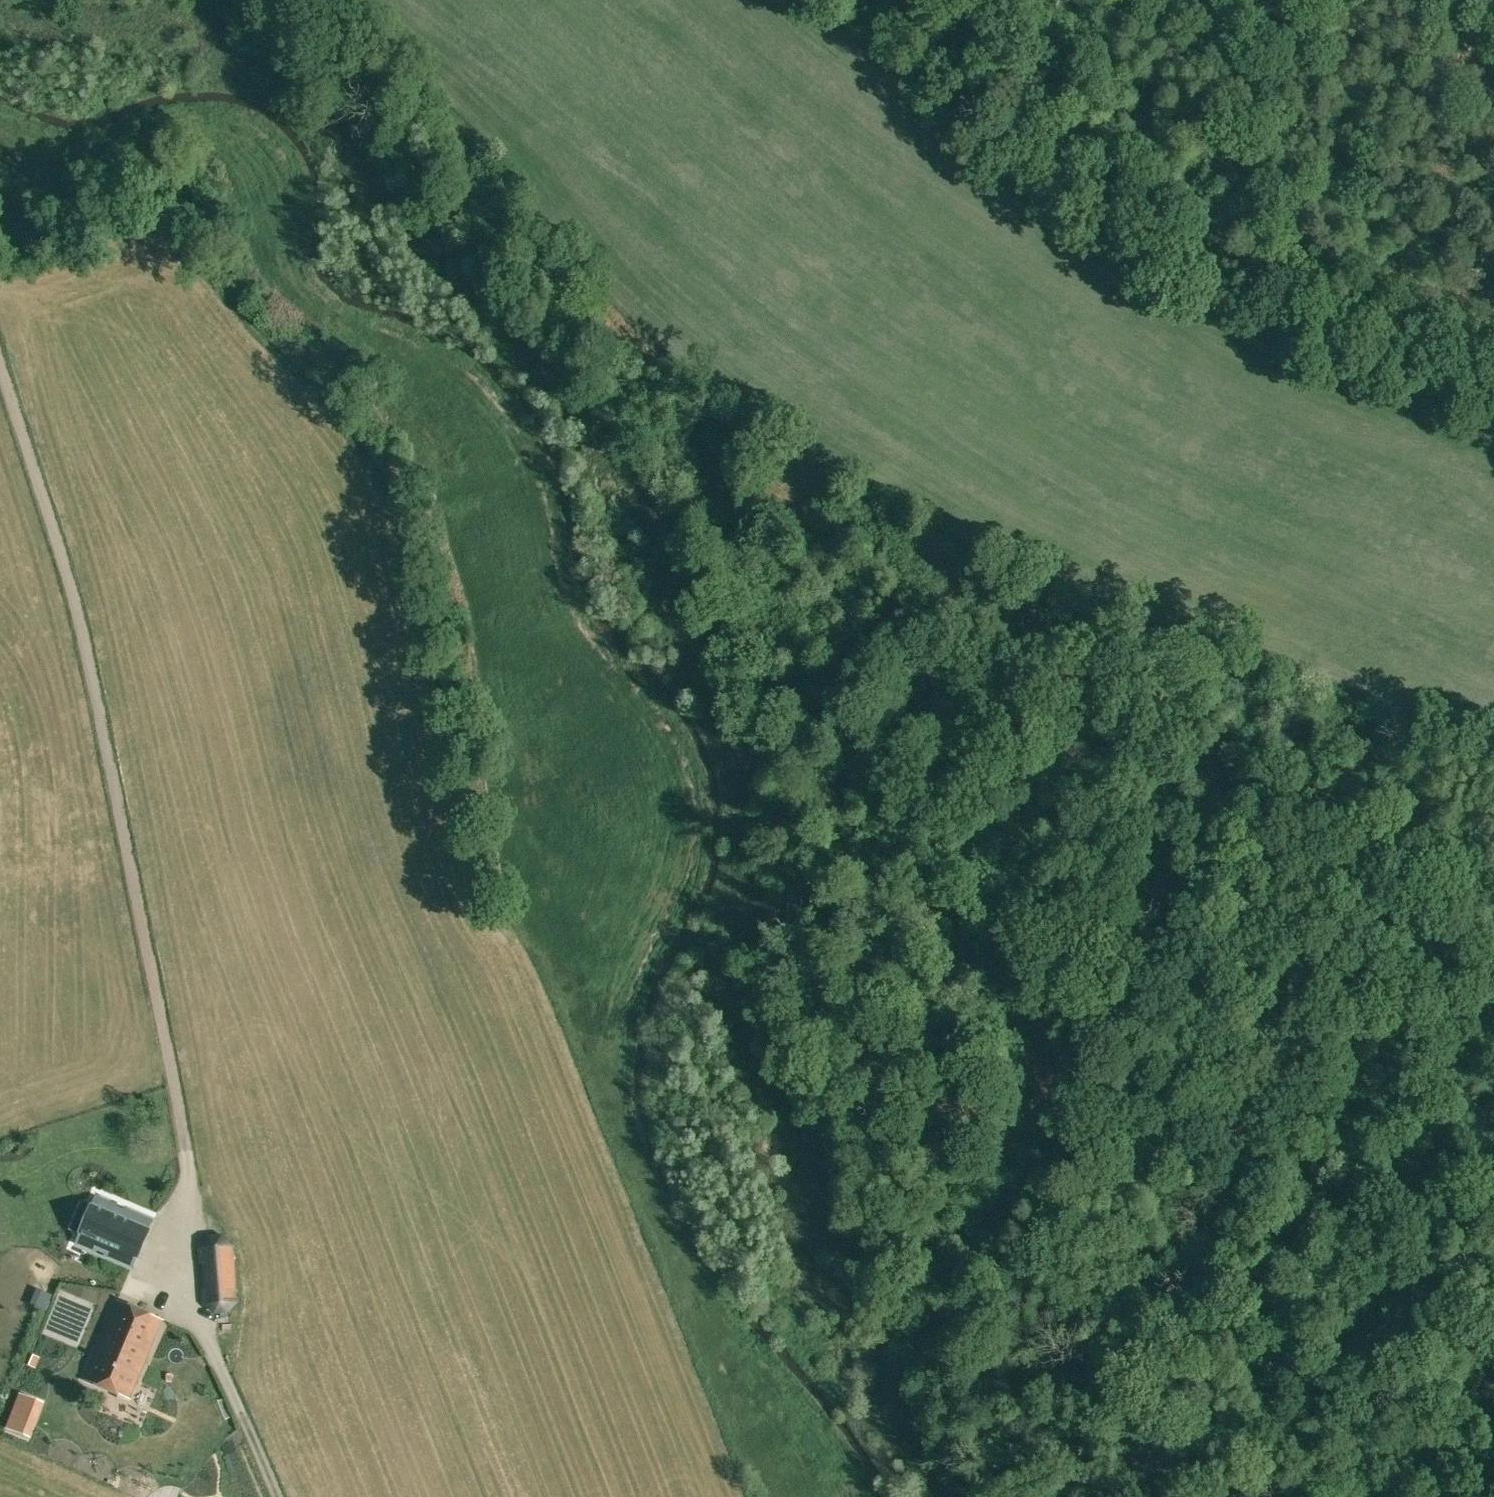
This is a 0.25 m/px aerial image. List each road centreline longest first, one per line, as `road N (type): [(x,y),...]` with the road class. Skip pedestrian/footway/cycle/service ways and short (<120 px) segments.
road 1 (unclassified): [(280,1496),(209,1342),(187,1150),(68,571),(0,362)]

